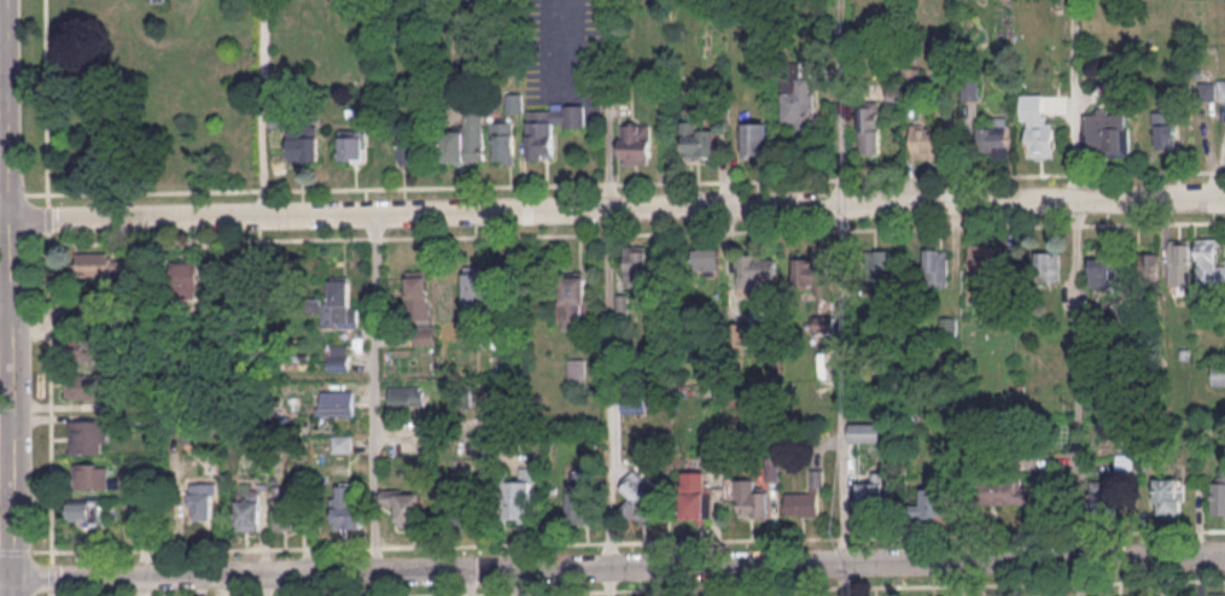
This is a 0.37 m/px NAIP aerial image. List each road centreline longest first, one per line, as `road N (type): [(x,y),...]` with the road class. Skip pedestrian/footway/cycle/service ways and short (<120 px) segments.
road 1 (residential): [(0,577),(1224,556)]
road 2 (residential): [(8,220),(1224,199)]
road 3 (residential): [(12,595),(8,220)]
road 4 (residential): [(8,220),(5,0)]

